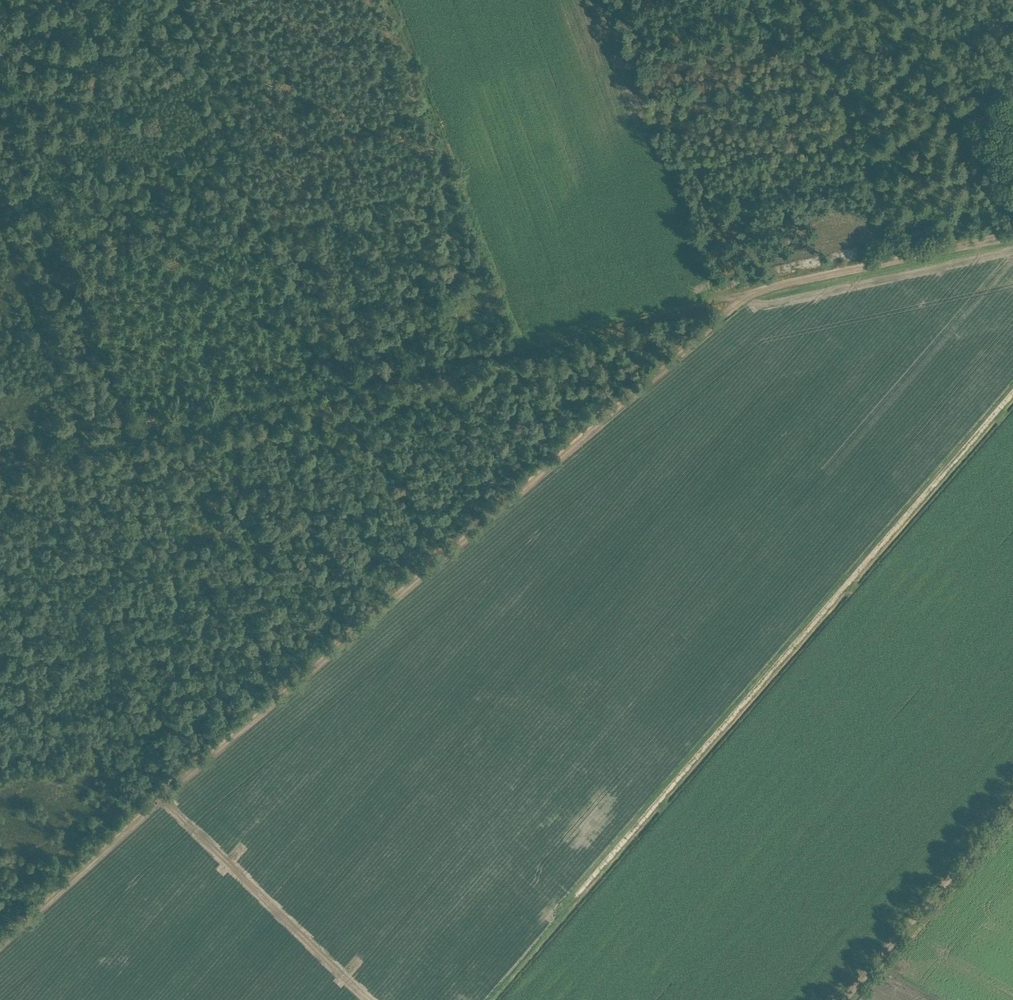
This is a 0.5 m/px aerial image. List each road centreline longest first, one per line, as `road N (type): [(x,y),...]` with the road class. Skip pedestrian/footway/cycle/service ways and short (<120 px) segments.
road 1 (track): [(742,295),(0,943)]
road 2 (track): [(742,295),(0,466)]
road 3 (track): [(576,899),(1012,396)]
road 4 (track): [(179,0),(312,392)]
road 5 (track): [(806,0),(904,257)]
road 6 (track): [(844,999),(1012,805)]
road 7 (track): [(904,257),(742,295)]

